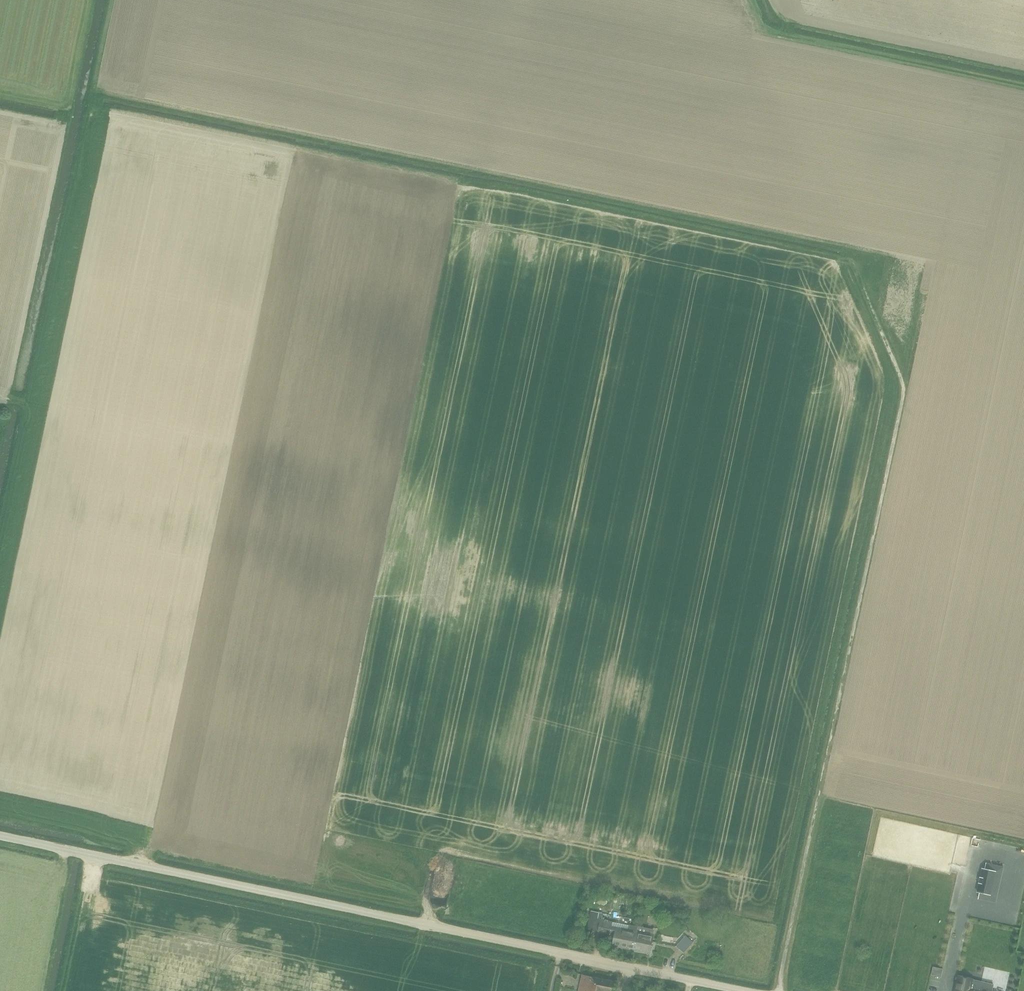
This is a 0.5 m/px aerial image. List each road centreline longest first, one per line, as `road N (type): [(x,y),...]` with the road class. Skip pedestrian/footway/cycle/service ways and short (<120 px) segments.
road 1 (unclassified): [(742,990),(0,839)]
road 2 (track): [(779,990),(904,387),(851,261)]
road 3 (track): [(771,30),(1023,88)]
road 4 (track): [(60,990),(88,858)]

